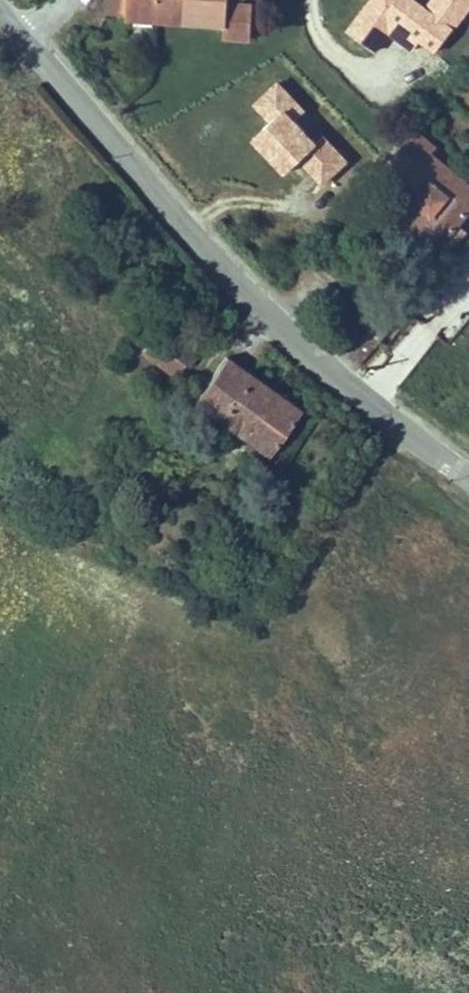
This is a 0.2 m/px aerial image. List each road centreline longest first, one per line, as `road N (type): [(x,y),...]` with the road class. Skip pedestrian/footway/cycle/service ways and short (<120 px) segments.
road 1 (tertiary): [(459,469),(366,401),(251,296),(0,15)]

